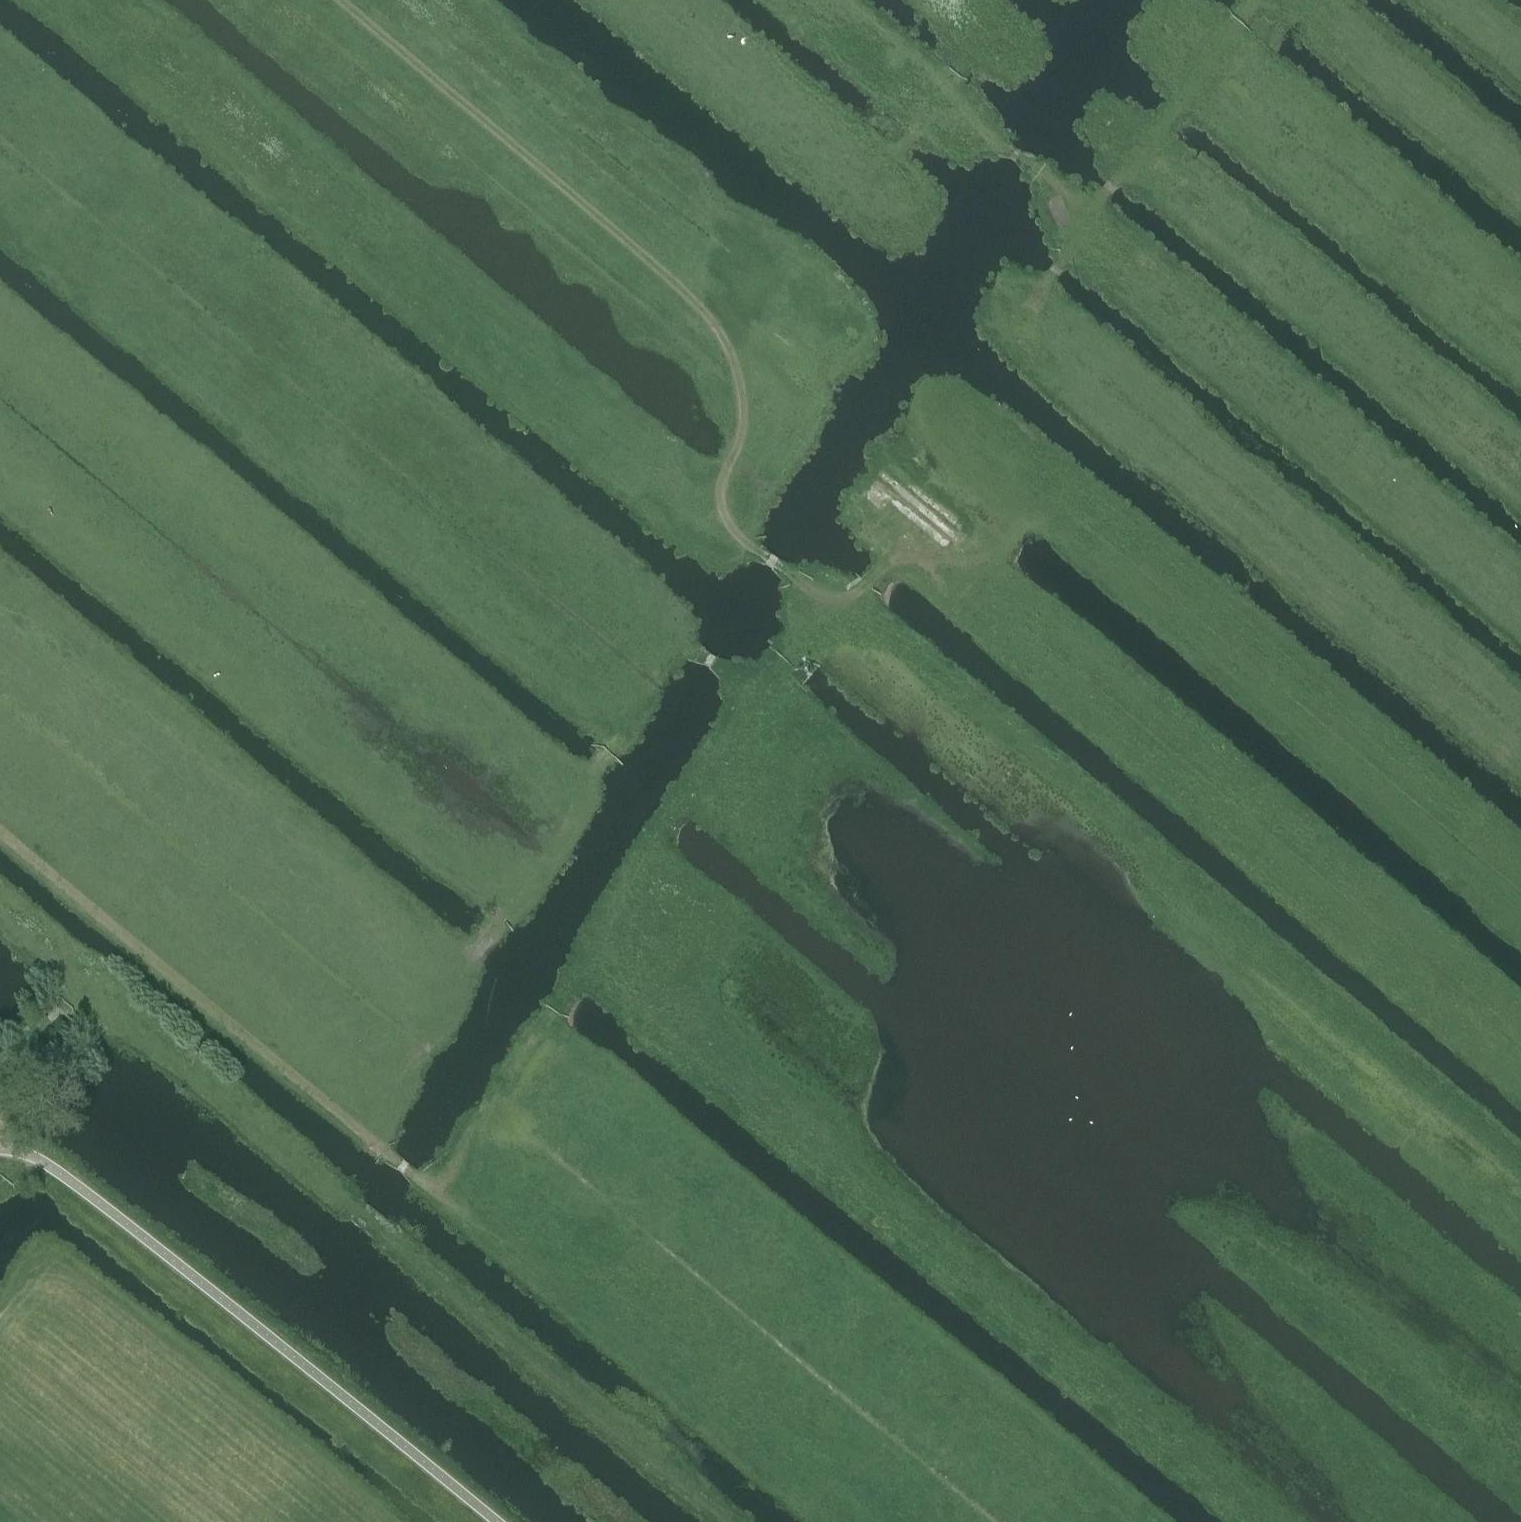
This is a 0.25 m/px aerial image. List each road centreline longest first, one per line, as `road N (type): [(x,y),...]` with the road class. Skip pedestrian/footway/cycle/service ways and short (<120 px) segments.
road 1 (track): [(740,692),(726,738),(588,938),(564,1003),(446,1171),(417,1184),(0,835)]
road 2 (track): [(853,599),(821,594),(732,531),(718,502),(747,384),(706,304),(341,0)]
road 3 (track): [(1041,291),(1257,0)]
road 4 (track): [(853,599),(904,561),(976,564),(1013,535)]
road 5 (track): [(726,674),(740,692),(836,601)]

